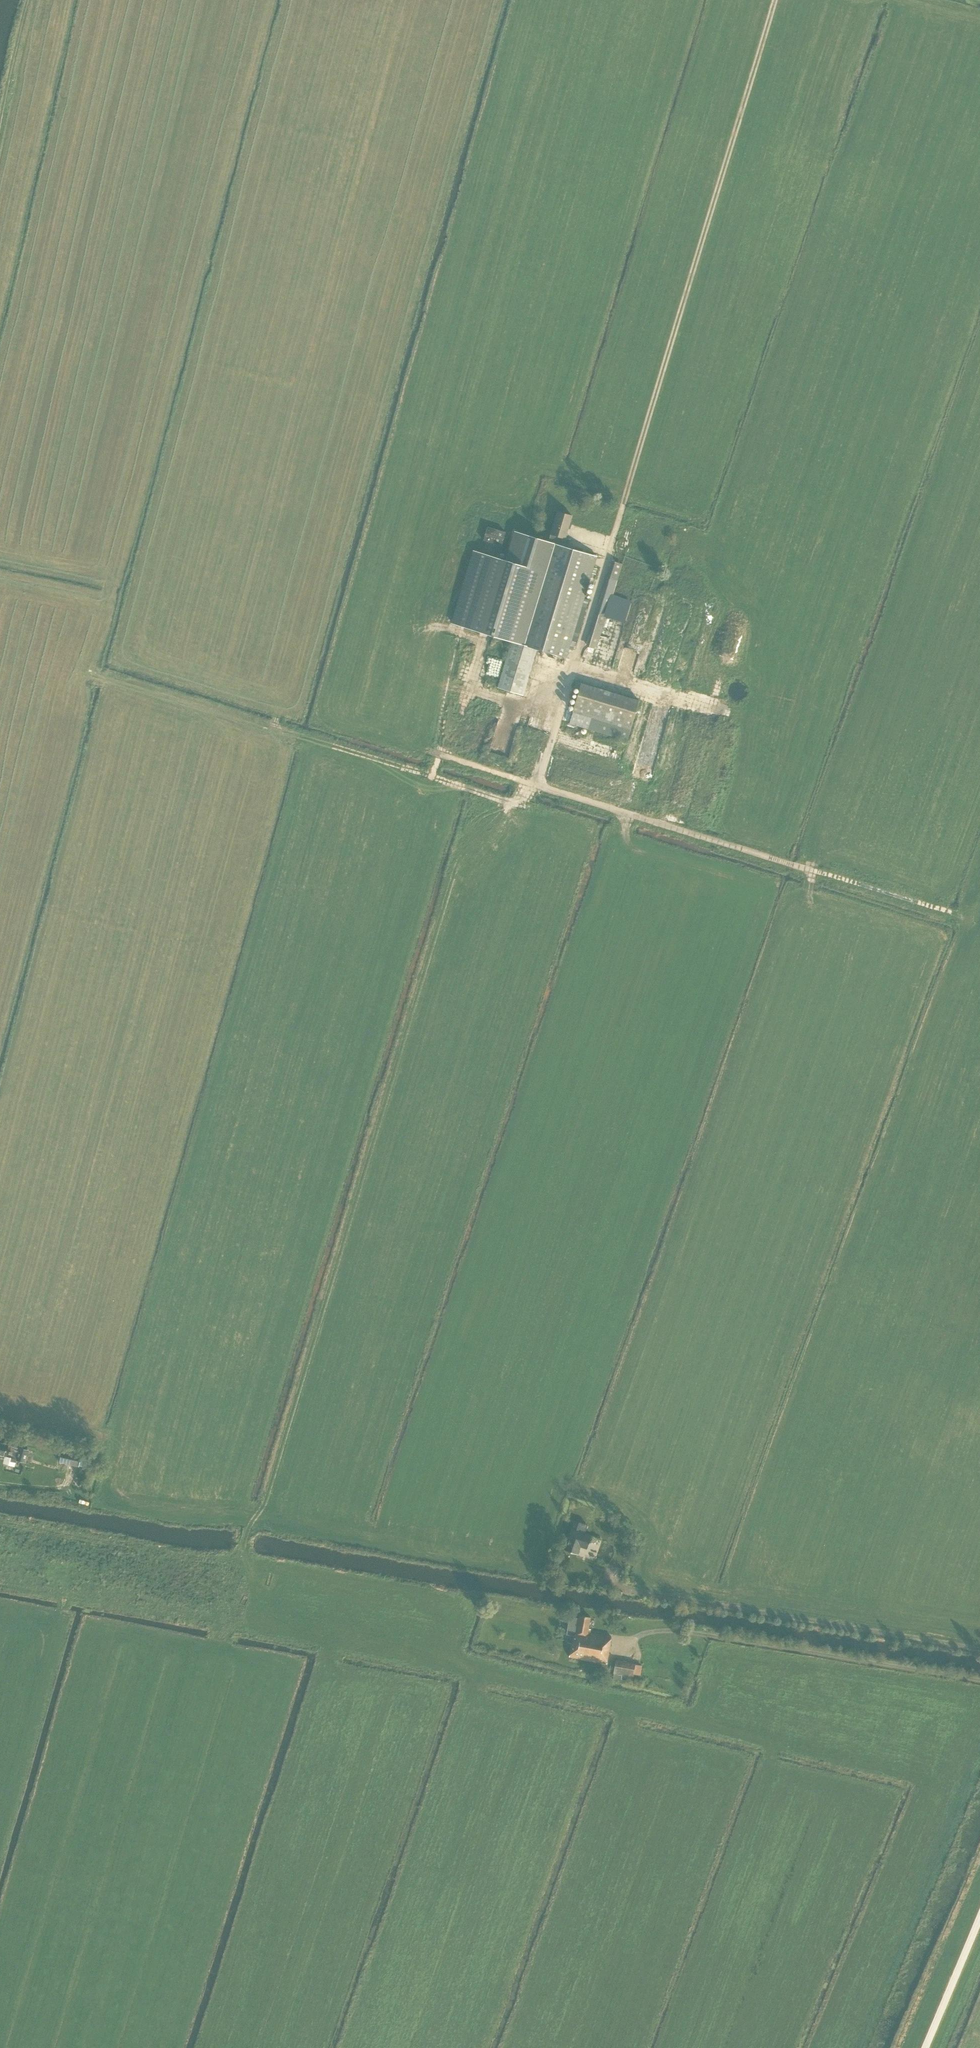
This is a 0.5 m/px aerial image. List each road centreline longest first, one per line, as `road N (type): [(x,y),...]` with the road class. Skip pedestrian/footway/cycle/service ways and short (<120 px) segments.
road 1 (unclassified): [(923,2047),(979,1913)]
road 2 (track): [(27,0),(0,128)]

